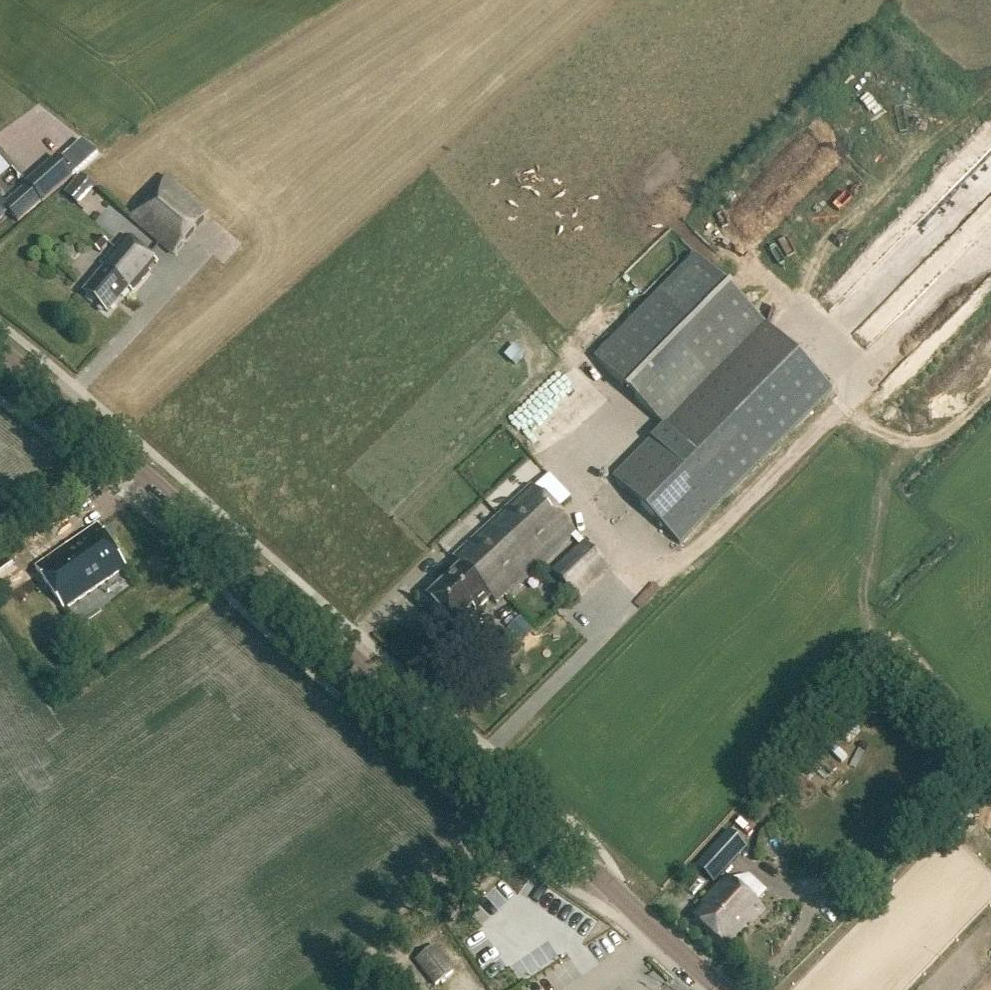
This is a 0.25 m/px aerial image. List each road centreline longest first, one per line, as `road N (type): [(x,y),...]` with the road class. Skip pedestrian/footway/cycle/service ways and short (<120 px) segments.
road 1 (tertiary): [(722,989),(441,735),(0,358)]

